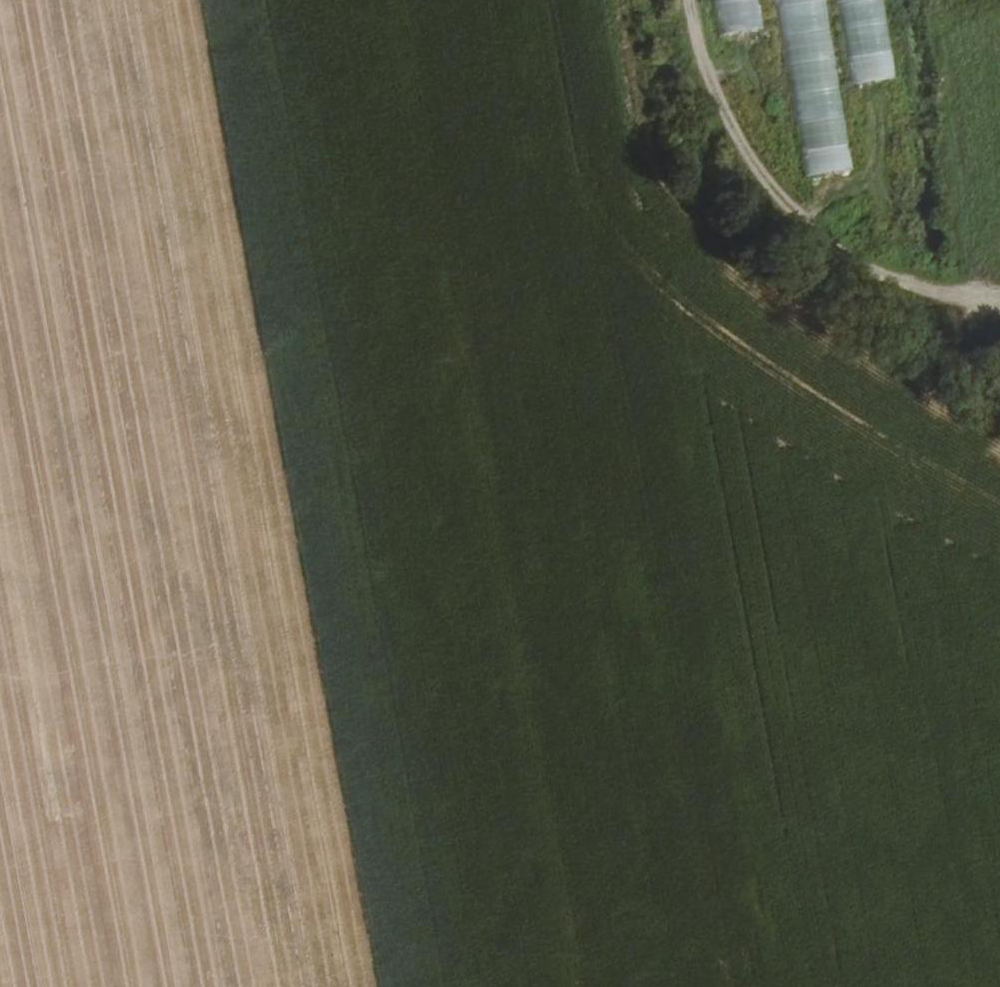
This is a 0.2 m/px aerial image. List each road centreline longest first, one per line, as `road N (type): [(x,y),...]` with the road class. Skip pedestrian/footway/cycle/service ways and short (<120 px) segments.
road 1 (track): [(693,0),(706,61),(758,161),(862,270),(999,299)]

